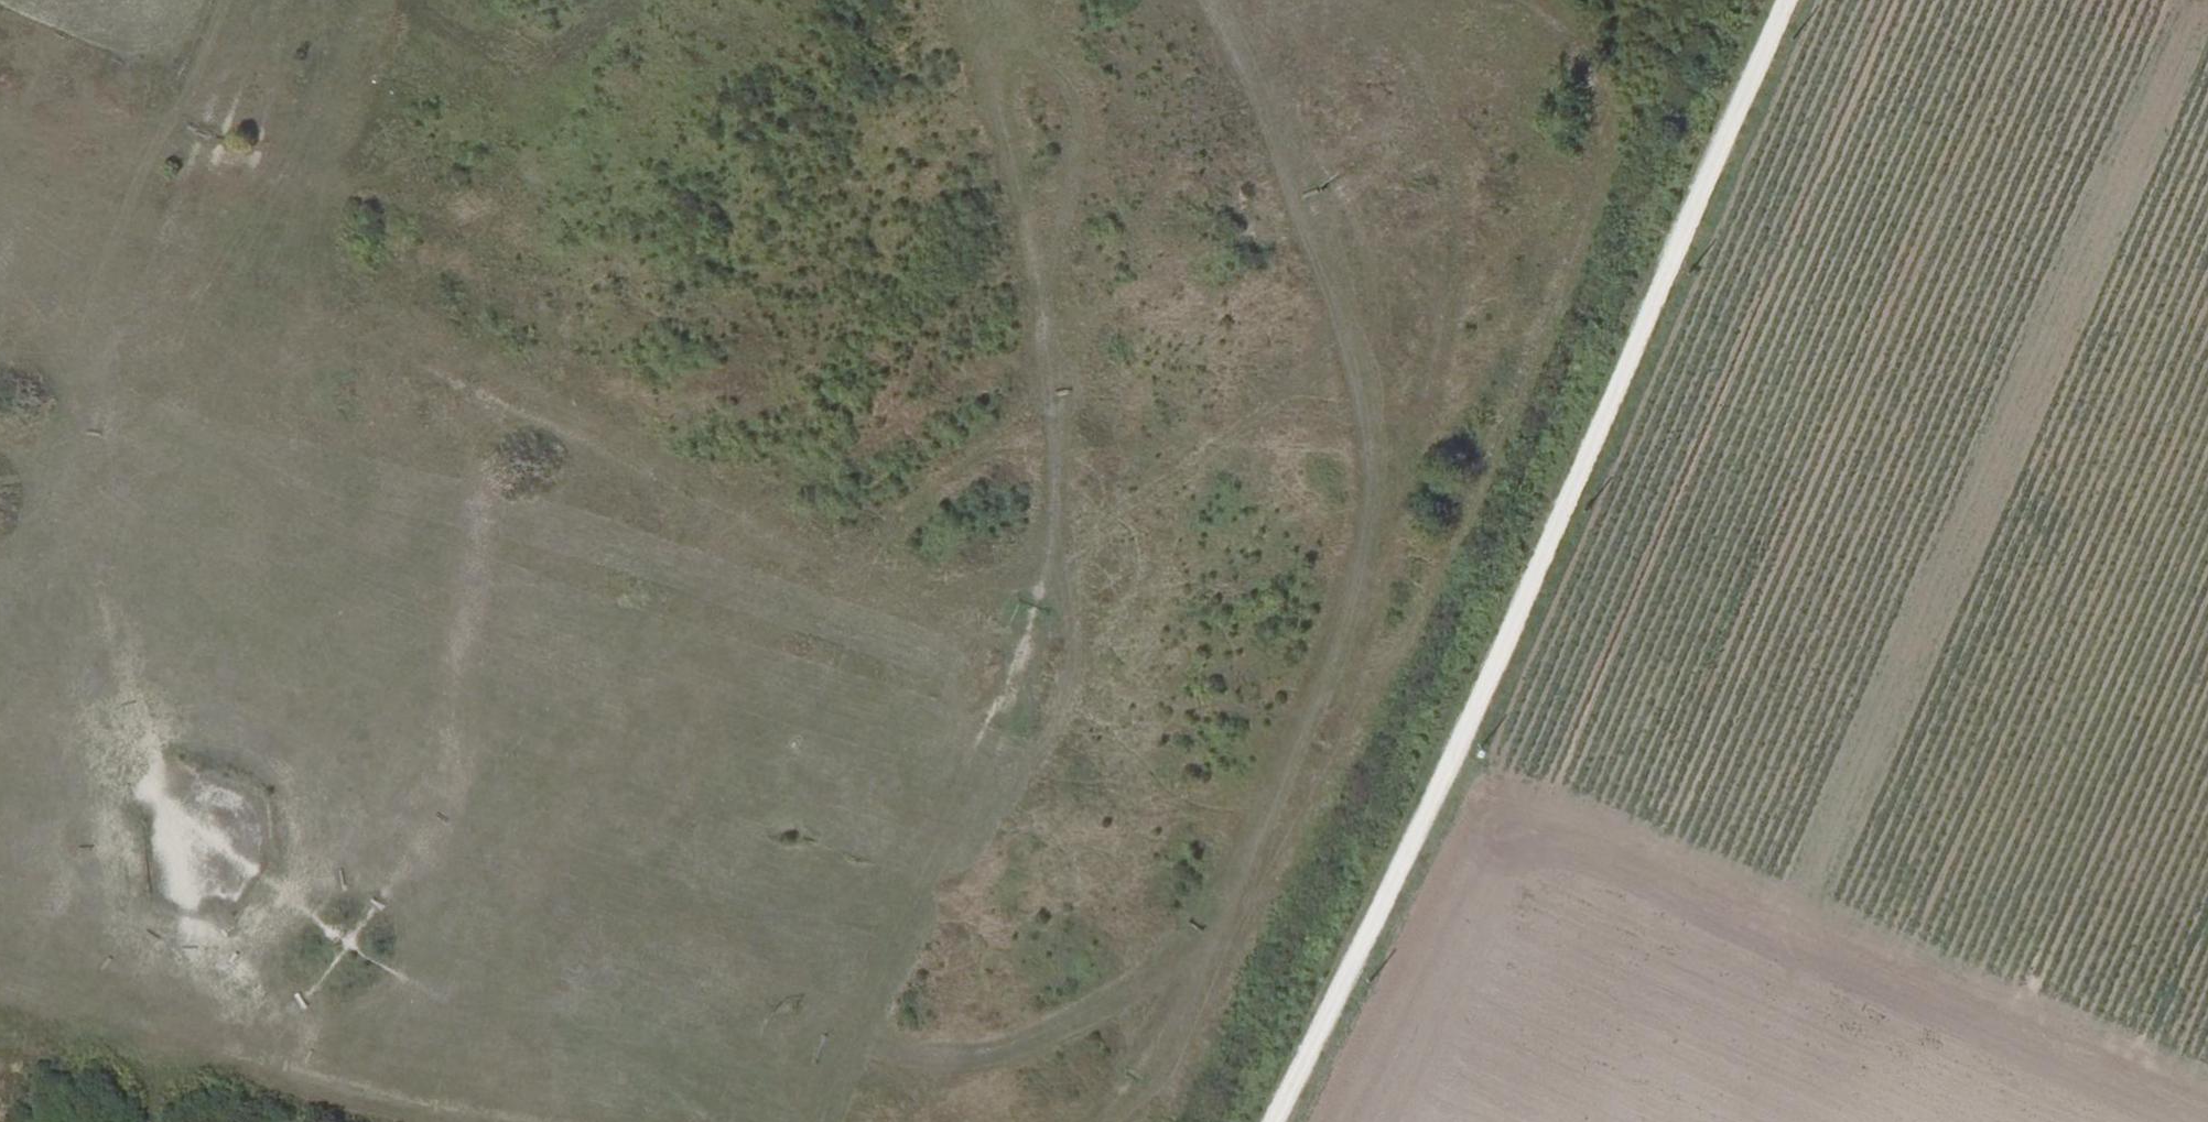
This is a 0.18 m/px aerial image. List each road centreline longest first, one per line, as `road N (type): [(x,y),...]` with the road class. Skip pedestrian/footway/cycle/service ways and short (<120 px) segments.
road 1 (track): [(1277,1121),(1779,0)]

